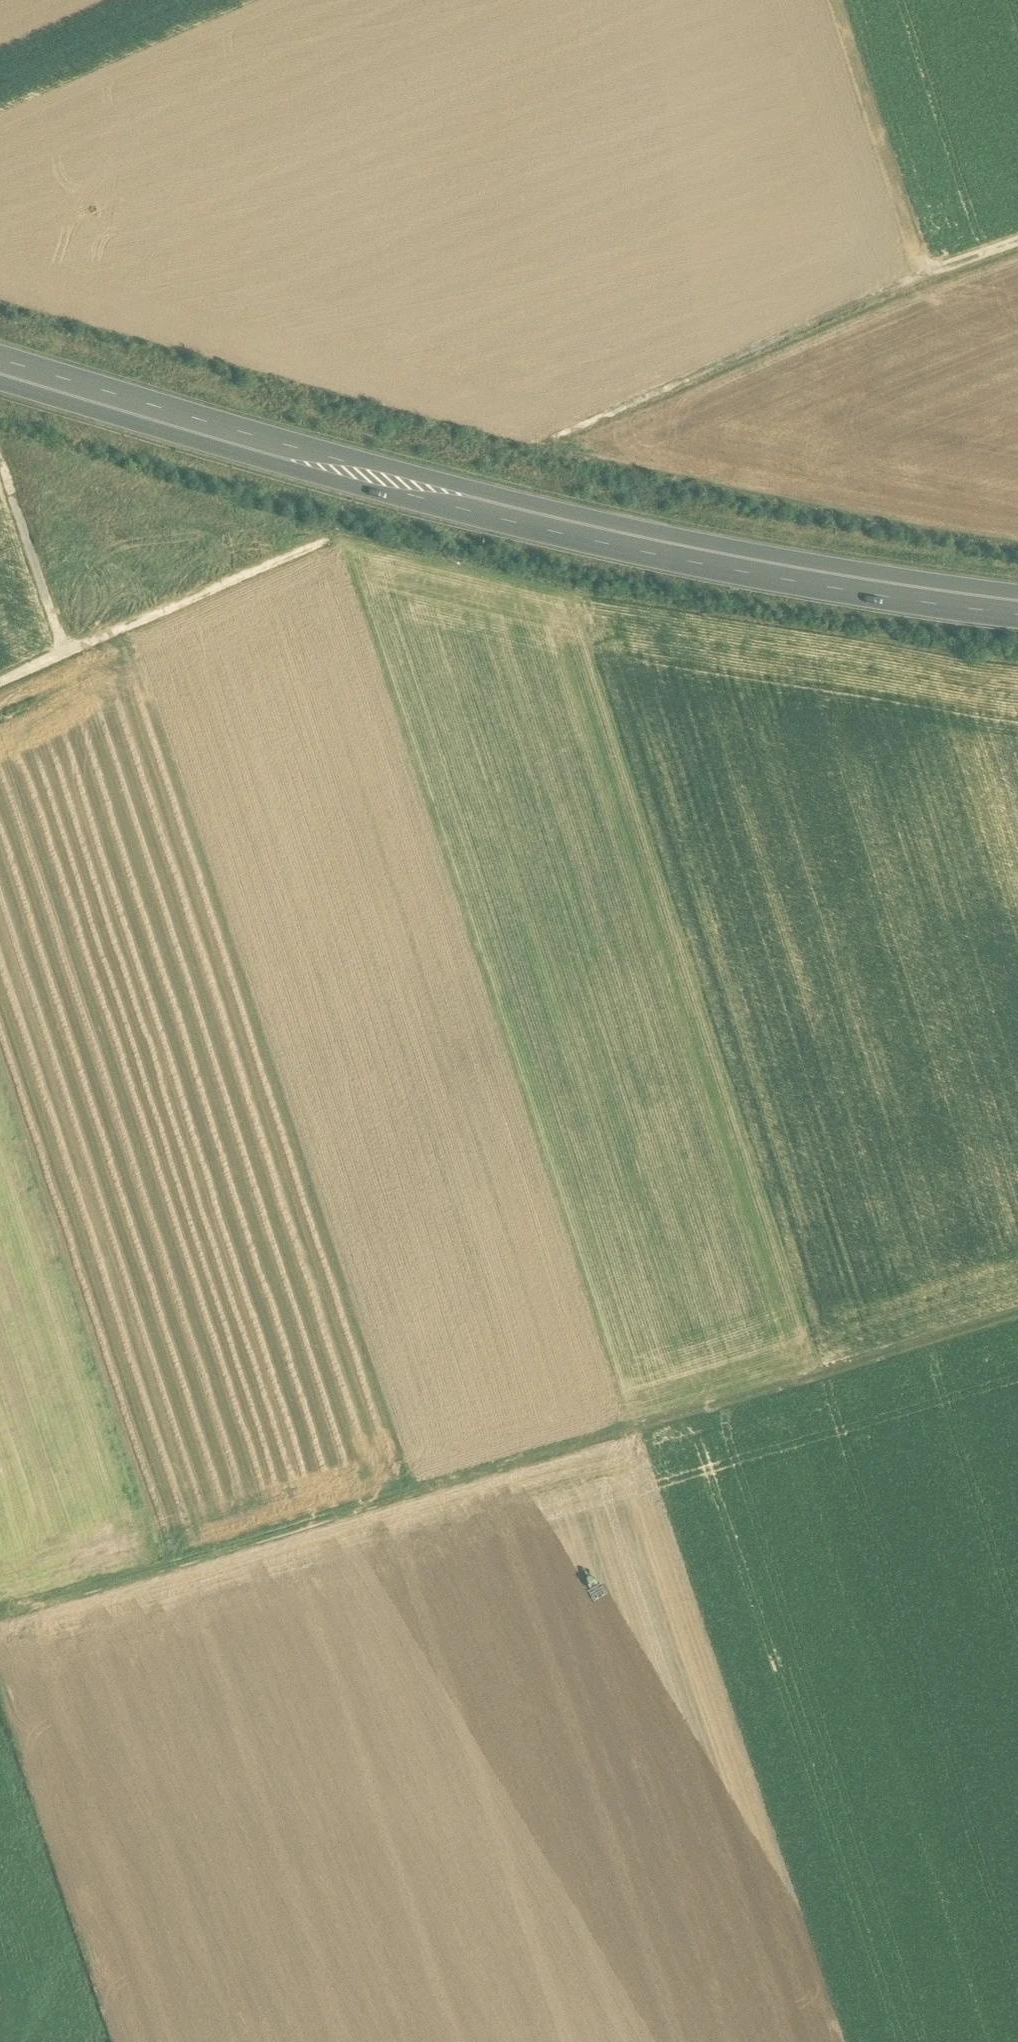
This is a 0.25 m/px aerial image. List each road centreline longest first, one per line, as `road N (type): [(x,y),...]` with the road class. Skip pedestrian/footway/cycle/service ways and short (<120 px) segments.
road 1 (track): [(0,1634),(1017,1330)]
road 2 (trunk): [(0,365),(565,525),(824,581),(1017,609)]
road 3 (track): [(1017,243),(543,440)]
road 4 (track): [(925,276),(835,0)]
road 5 (track): [(325,540),(67,653)]
road 6 (track): [(0,462),(67,653)]

